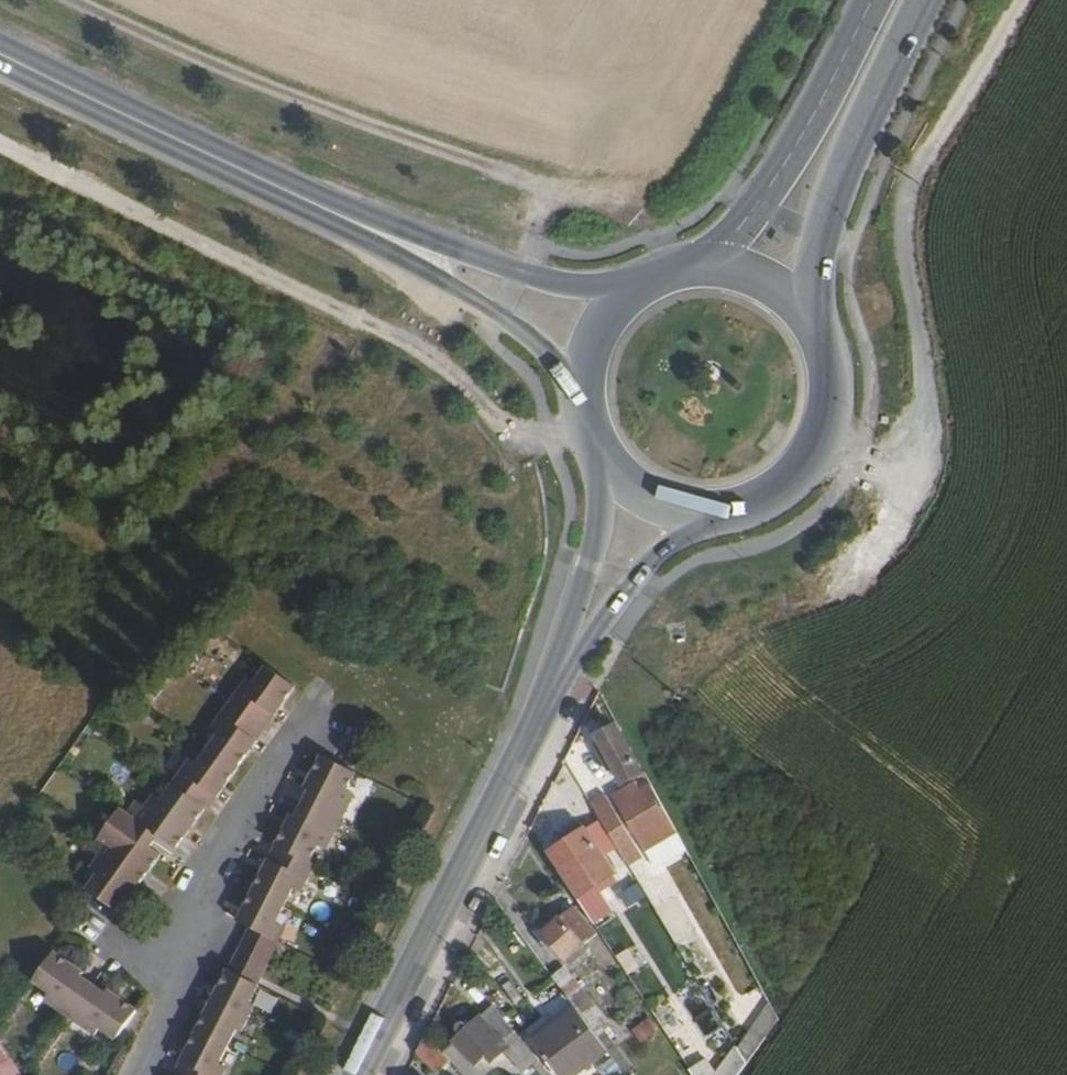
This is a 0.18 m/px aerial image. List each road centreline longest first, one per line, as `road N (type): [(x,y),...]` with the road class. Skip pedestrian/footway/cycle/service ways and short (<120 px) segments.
road 1 (track): [(64,0),(213,71),(500,176),(606,202),(657,240)]
road 2 (track): [(820,448),(916,481),(925,399),(901,247),(914,174),(1019,0)]
road 3 (track): [(0,148),(401,339),(489,339)]
road 4 (secondary): [(358,1074),(558,680)]
road 5 (secondary): [(0,57),(365,229)]
road 6 (secondary): [(815,326),(820,239),(862,129),(926,0)]
road 7 (secondary): [(872,0),(790,158),(730,240),(694,267)]
road 8 (secondary): [(644,284),(582,287),(365,229)]
road 9 (secondary): [(365,229),(500,321),(583,396)]
road 10 (secondary): [(718,516),(778,495),(820,448),(834,386),(815,326)]
road 11 (secondary): [(558,680),(633,582),(718,516)]
road 12 (secondary): [(601,457),(601,522),(558,680)]
road 13 (secondary): [(815,326),(763,279),(694,267)]
road 14 (secondary): [(601,457),(618,478),(664,508),(718,516)]
road 15 (secondary): [(644,284),(598,332),(583,396)]

